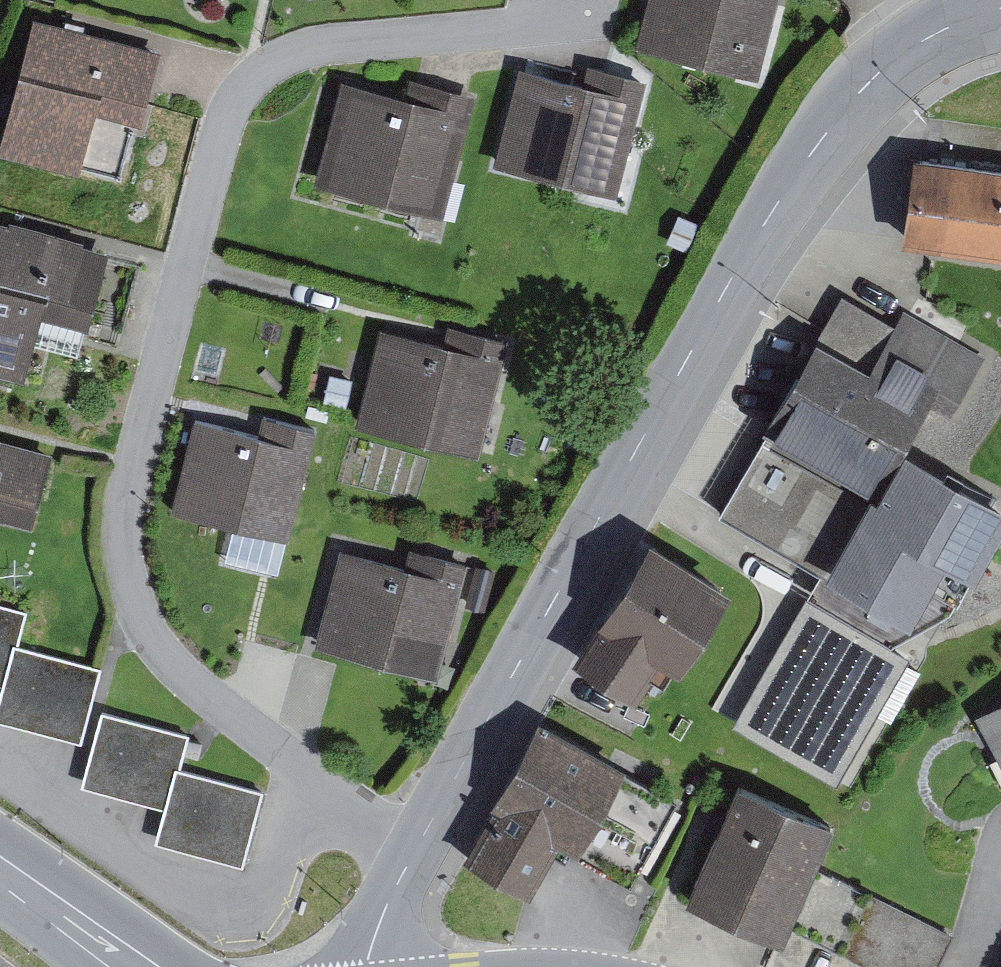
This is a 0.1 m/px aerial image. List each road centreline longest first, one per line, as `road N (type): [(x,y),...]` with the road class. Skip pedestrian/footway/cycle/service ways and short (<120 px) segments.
road 1 (residential): [(415,850),(201,689),(145,631),(125,564),(133,462),(227,117),(259,73),(314,49),(585,18)]
road 2 (unclassified): [(1000,8),(896,58),(844,105),(747,254),(415,850)]
road 3 (secondary): [(159,966),(0,858)]
road 4 (unclassified): [(415,850),(378,925),(369,966)]

